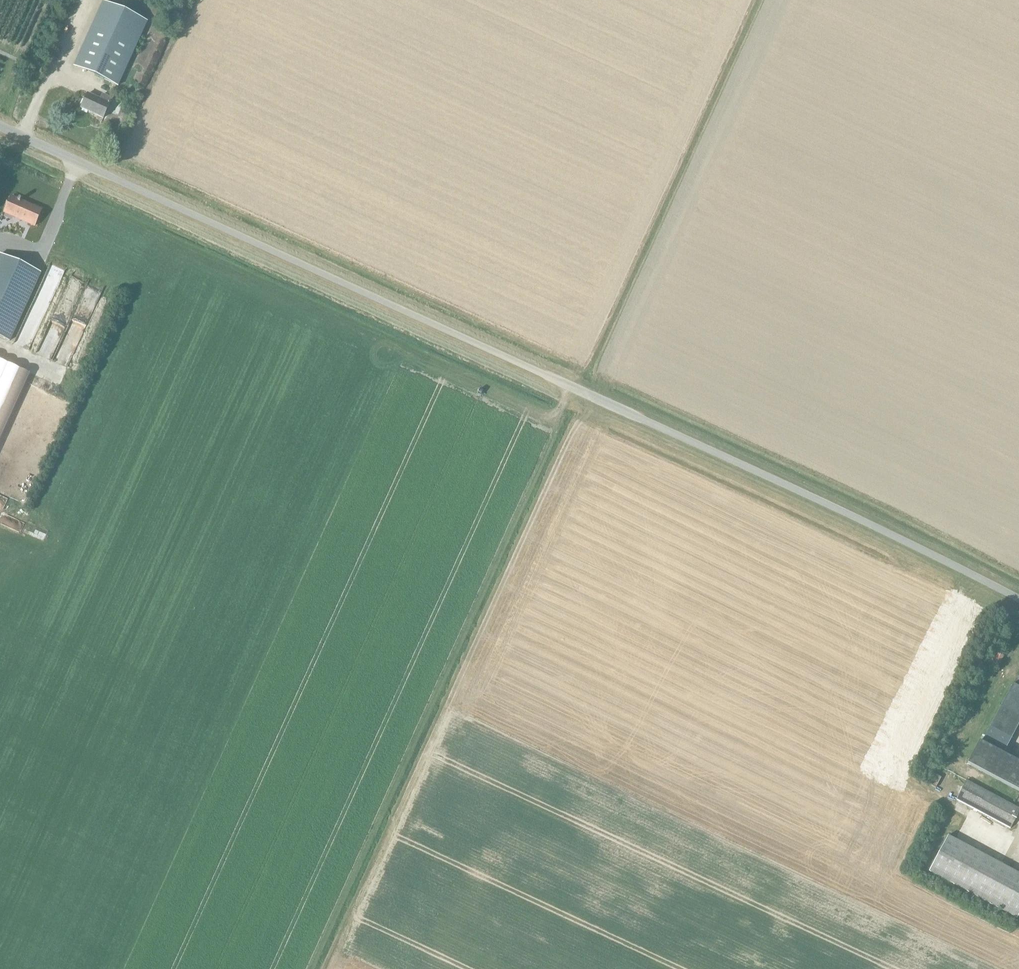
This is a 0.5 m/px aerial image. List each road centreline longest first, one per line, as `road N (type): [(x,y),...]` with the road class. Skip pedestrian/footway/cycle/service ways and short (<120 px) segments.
road 1 (unclassified): [(1018,601),(800,492),(0,125)]

